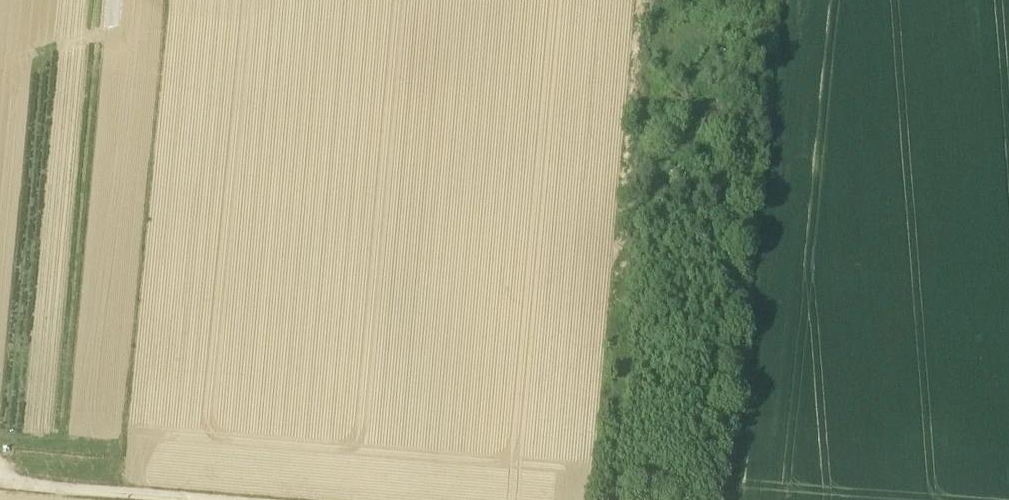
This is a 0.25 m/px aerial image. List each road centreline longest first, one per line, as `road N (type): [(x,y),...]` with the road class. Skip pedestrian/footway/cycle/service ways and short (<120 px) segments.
road 1 (track): [(224,499),(0,482)]

